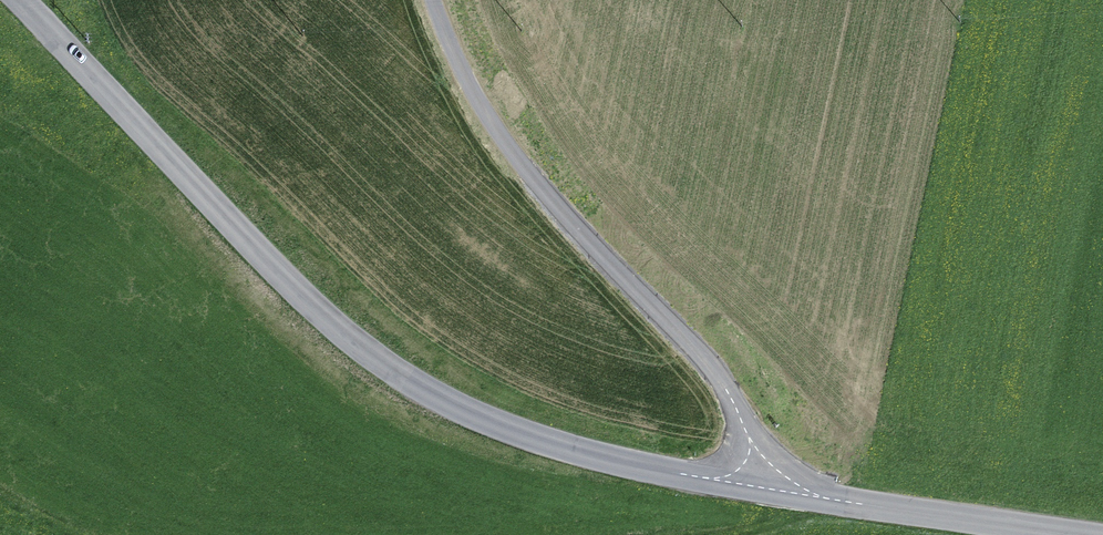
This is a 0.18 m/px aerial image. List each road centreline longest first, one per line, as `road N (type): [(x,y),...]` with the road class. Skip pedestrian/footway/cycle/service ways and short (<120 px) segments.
road 1 (tertiary): [(21,0),(299,294),(392,369),(515,431),(773,490)]
road 2 (unclassified): [(773,490),(743,436),(572,245),(493,142),(425,0)]
road 3 (tertiary): [(773,490),(1066,534)]

